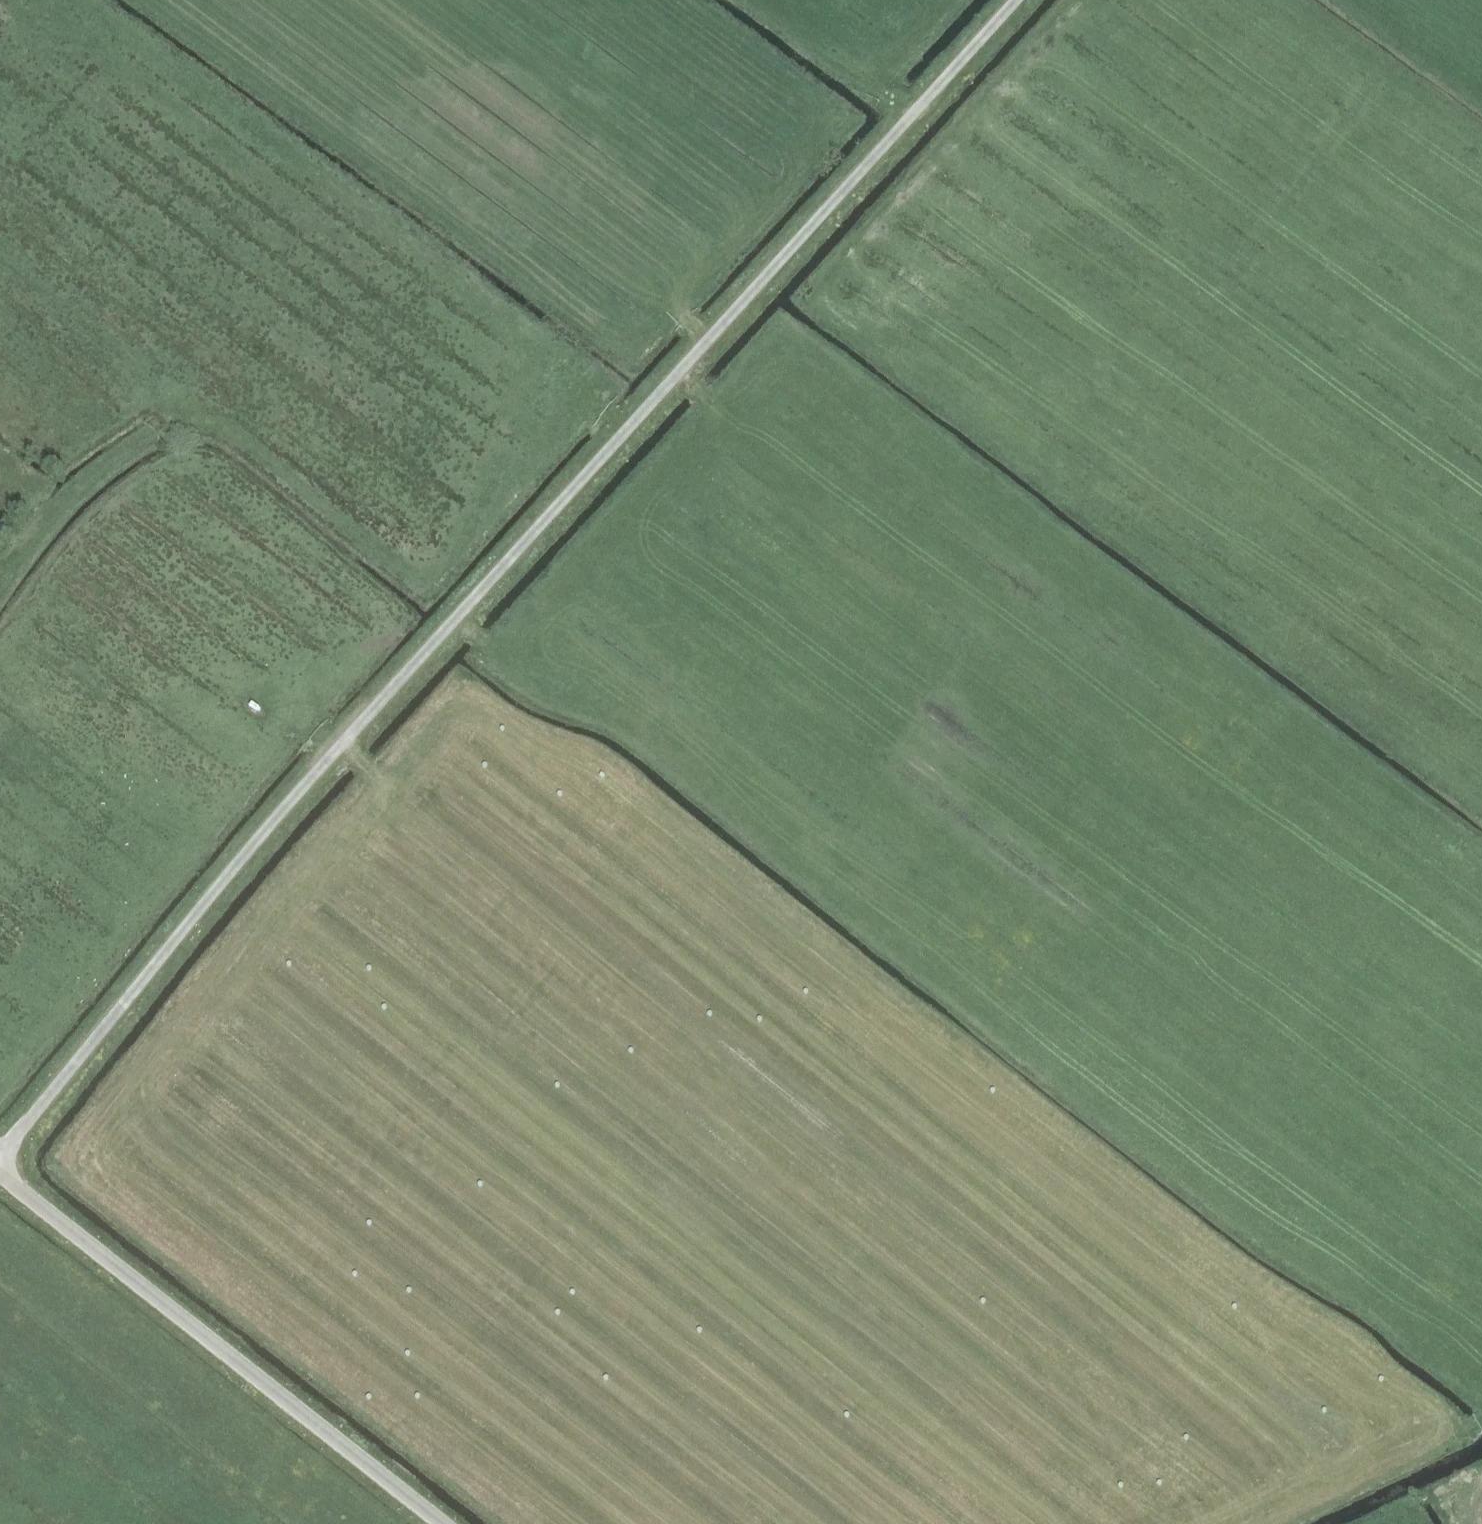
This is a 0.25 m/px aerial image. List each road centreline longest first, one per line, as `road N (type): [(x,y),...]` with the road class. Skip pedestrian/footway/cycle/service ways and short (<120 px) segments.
road 1 (unclassified): [(0,1153),(295,795),(1016,0)]
road 2 (unclassified): [(435,1523),(0,1174)]

